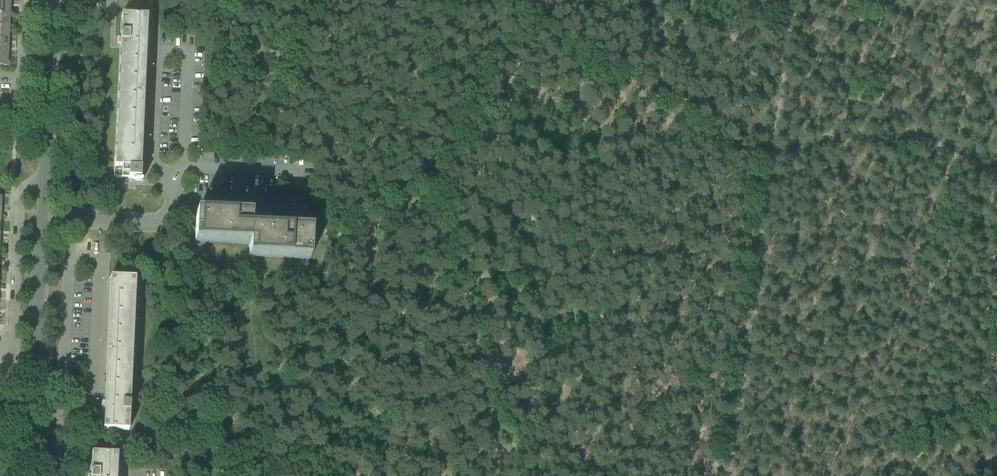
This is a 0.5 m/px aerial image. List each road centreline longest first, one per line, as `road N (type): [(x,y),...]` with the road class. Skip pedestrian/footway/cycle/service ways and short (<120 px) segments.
road 1 (track): [(742,337),(791,0)]
road 2 (track): [(512,14),(754,157)]
road 3 (tertiary): [(51,475),(54,421),(38,334),(43,218)]
road 4 (track): [(996,183),(919,142),(842,145),(765,161)]
road 5 (residential): [(45,185),(19,197),(11,371)]
road 6 (tertiary): [(45,185),(53,0)]
road 7 (track): [(318,0),(249,170)]
road 8 (unclassified): [(176,200),(161,219),(135,223),(43,218)]
road 9 (track): [(525,475),(477,343)]

